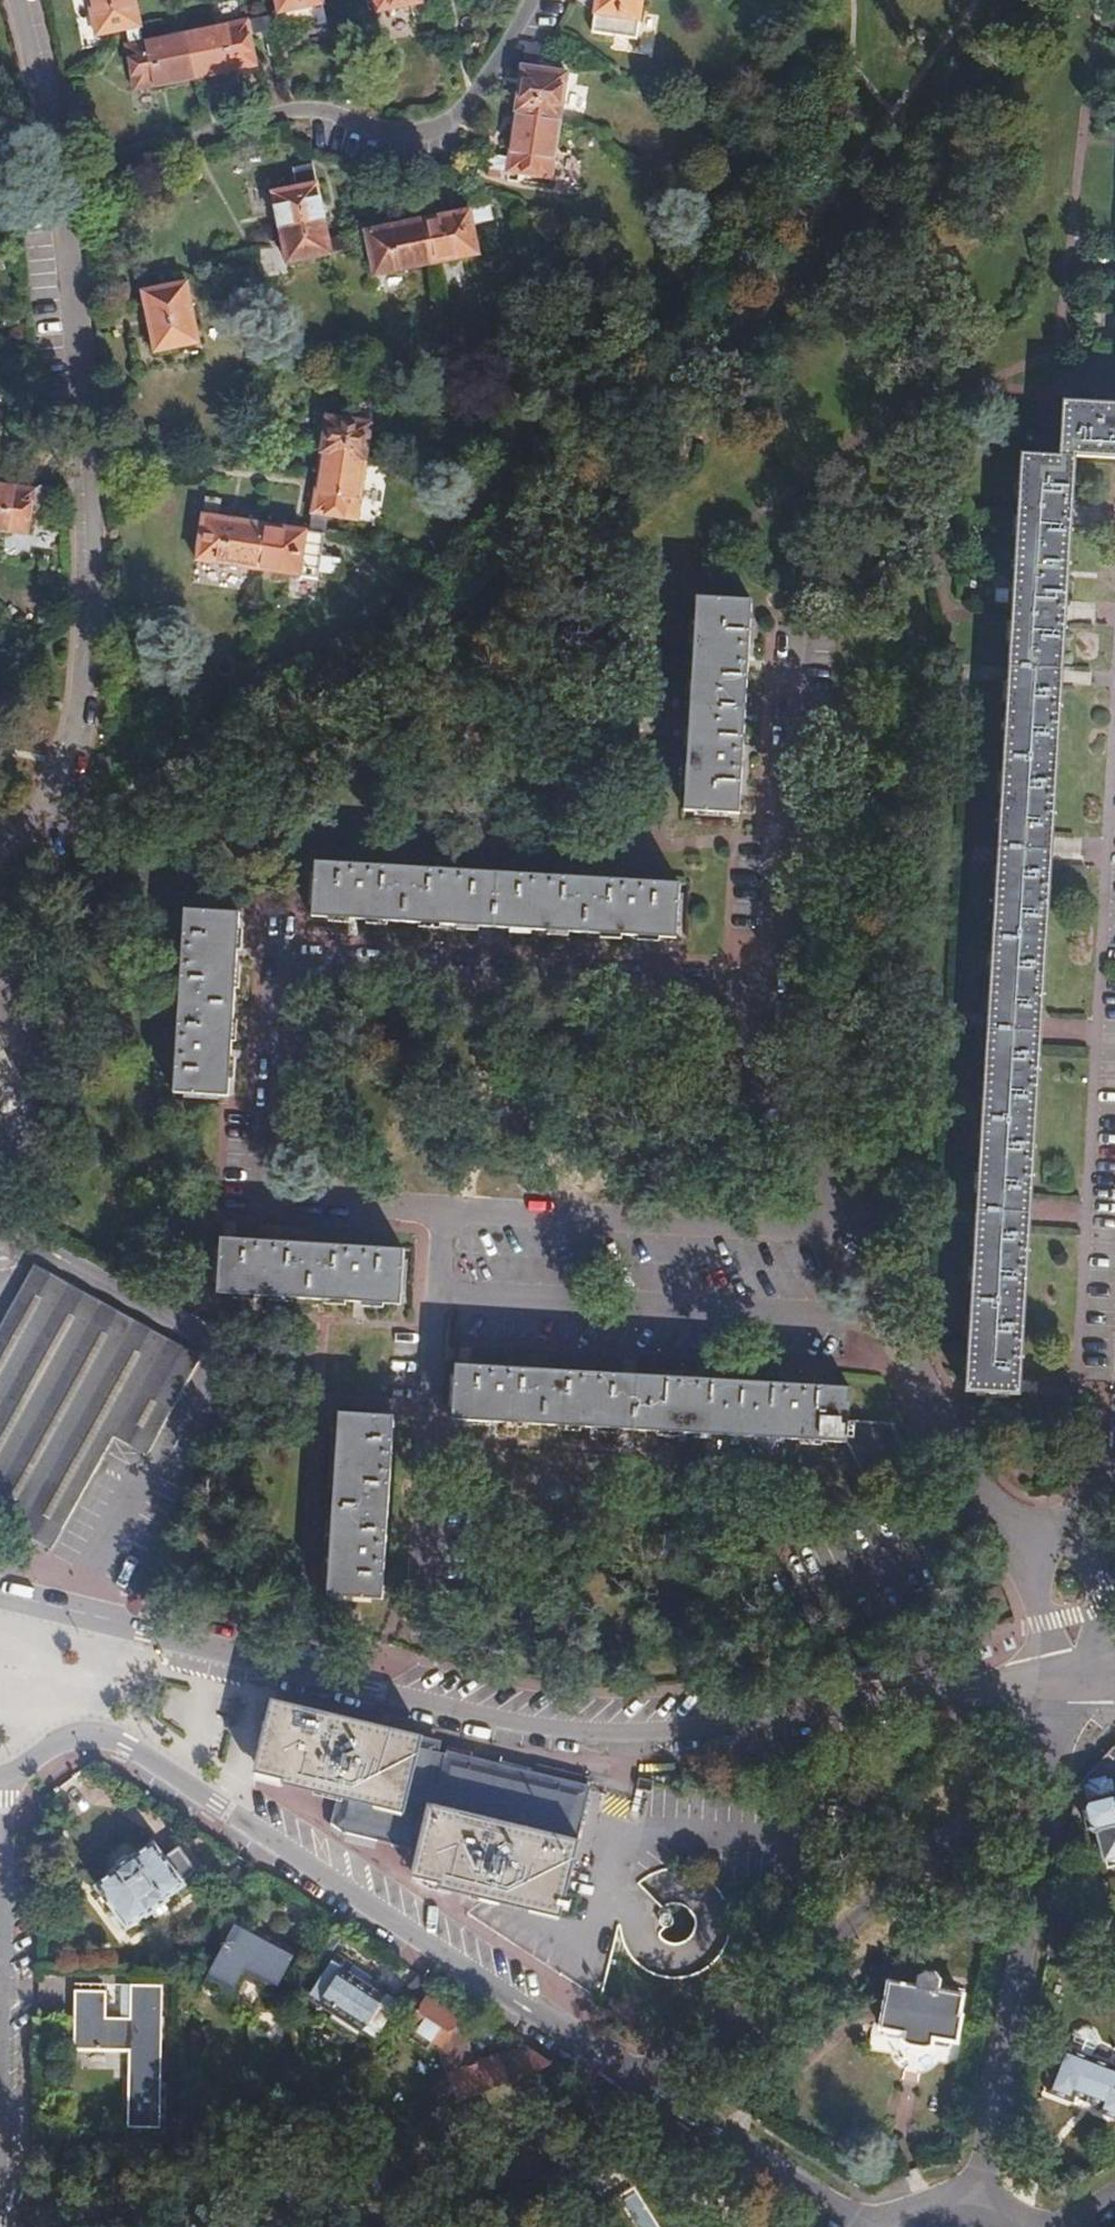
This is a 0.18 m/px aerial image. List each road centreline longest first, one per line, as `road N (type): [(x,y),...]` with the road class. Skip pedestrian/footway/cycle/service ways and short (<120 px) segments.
road 1 (motorway): [(0,1162),(260,737),(736,0)]
road 2 (motorway): [(679,0),(216,691),(0,1040)]
road 3 (residential): [(1087,1682),(657,1732),(567,1729),(0,1608)]
road 4 (residential): [(0,1773),(80,1731),(124,1743),(634,2074)]
road 5 (residential): [(0,833),(47,791),(69,746),(97,622),(84,363),(57,183)]
road 6 (unclassified): [(88,2226),(153,2202),(372,2178),(634,2074)]
road 7 (residential): [(532,0),(485,82),(439,127),(396,132),(324,111),(291,110),(174,153),(57,183)]
road 8 (unclassified): [(634,2074),(851,1981),(925,1892),(966,1826),(1052,1751)]
road 9 (residential): [(769,989),(273,962)]
road 10 (residential): [(1052,1751),(974,2210)]
road 11 (residential): [(895,1320),(440,1294)]
road 12 (residential): [(273,962),(261,1194),(445,1205)]
road 13 (residential): [(445,1205),(850,1230)]
road 14 (residential): [(793,621),(769,989)]
road 15 (residential): [(423,1590),(440,1294)]
road 16 (residential): [(634,2074),(865,2226)]
road 17 (residential): [(850,1230),(764,1057),(769,989)]
road 18 (residential): [(988,1509),(895,1320)]
road 19 (residential): [(57,183),(20,0)]
road 20 (residential): [(1025,1535),(1053,1654),(1087,1682)]
road 21 (residential): [(1087,1682),(1103,1609),(1079,1523)]

